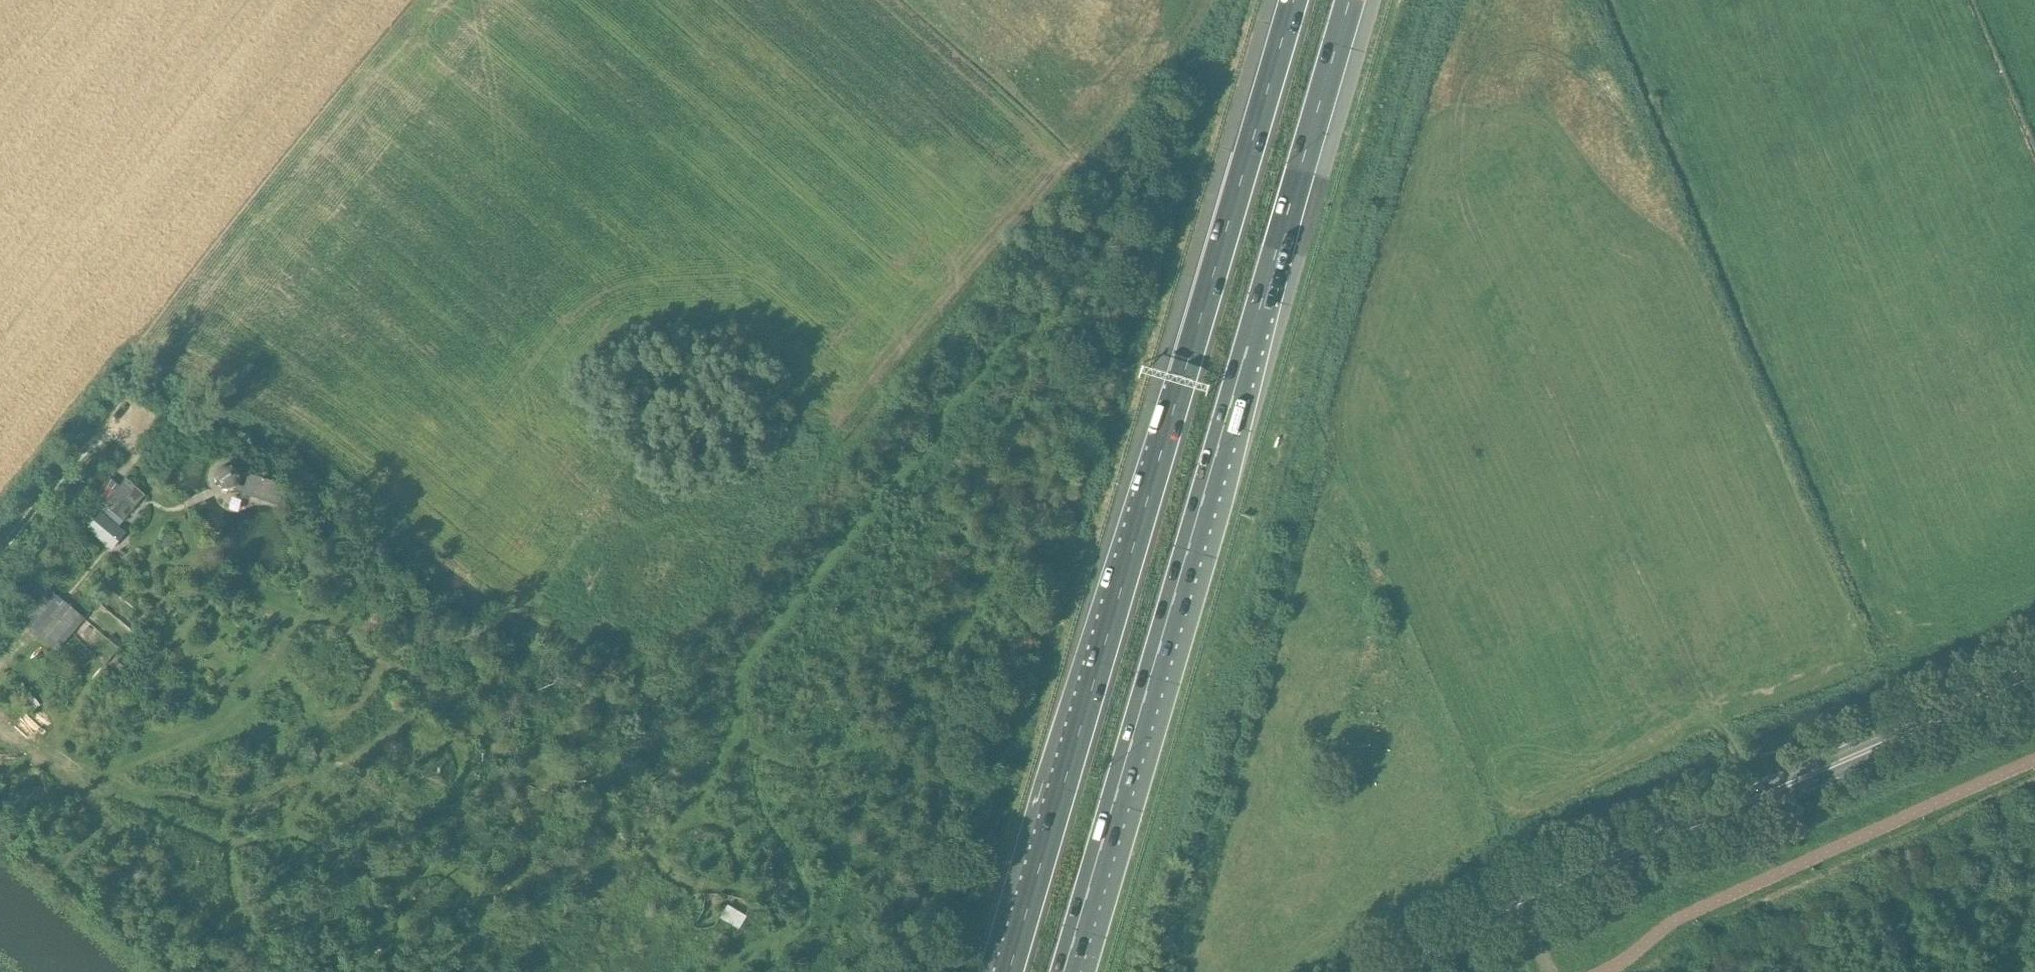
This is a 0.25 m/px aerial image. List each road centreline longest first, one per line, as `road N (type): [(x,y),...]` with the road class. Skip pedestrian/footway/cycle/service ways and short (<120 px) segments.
road 1 (motorway): [(1064,971),(1349,0)]
road 2 (motorway): [(1291,0),(1009,971)]
road 3 (tertiary): [(1399,971),(1501,911),(2034,679)]
road 4 (track): [(189,420),(129,380),(0,544)]

